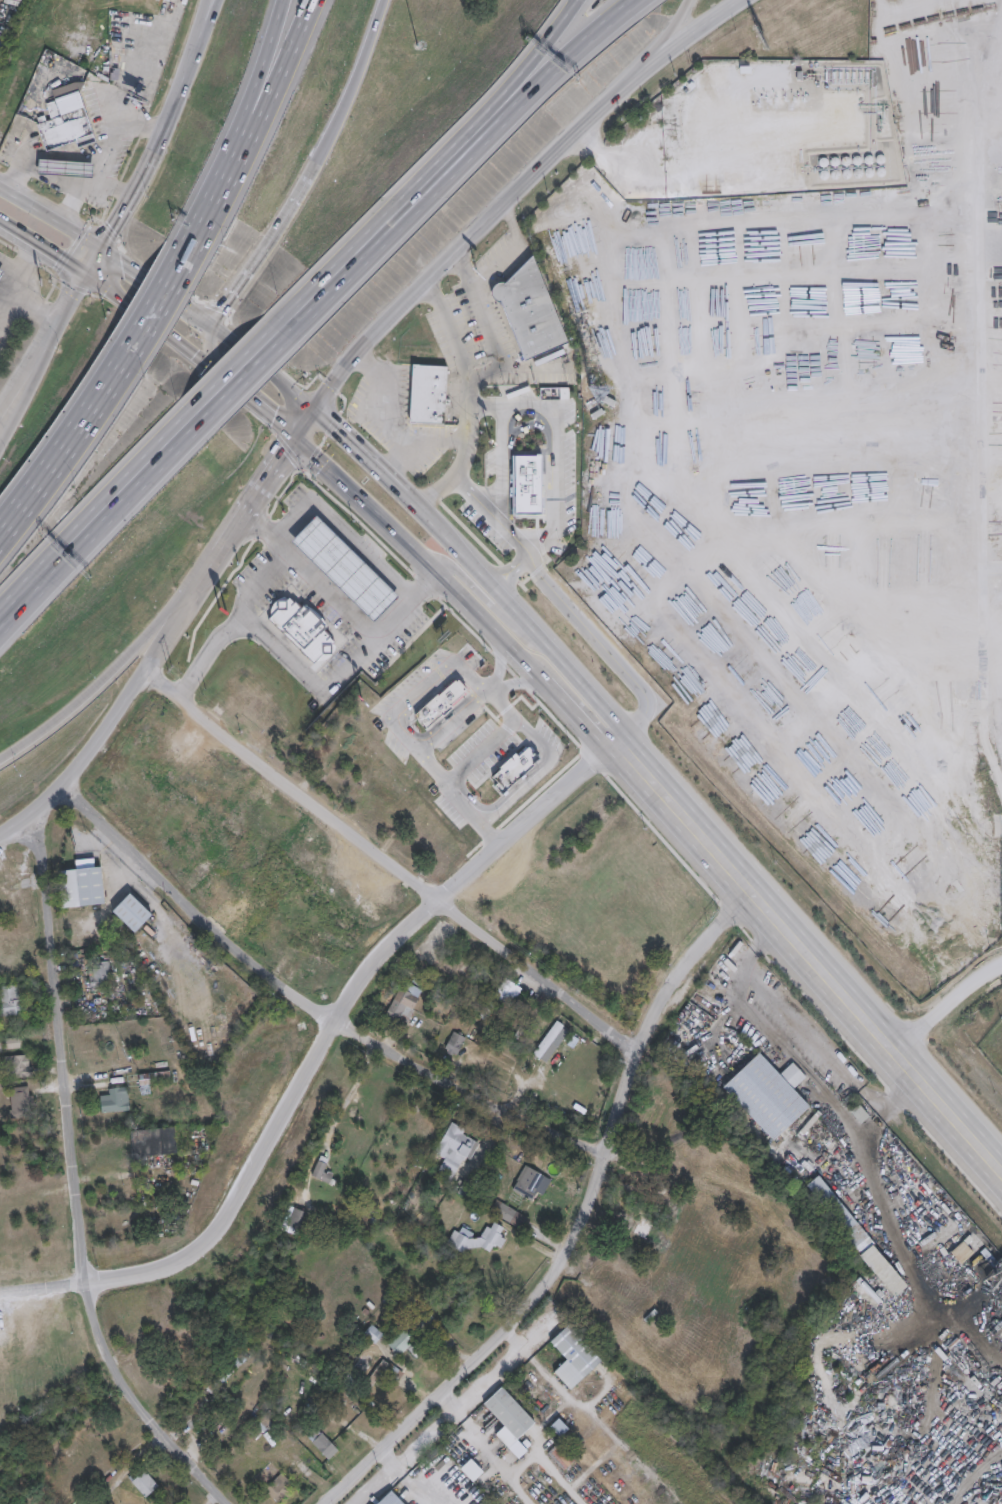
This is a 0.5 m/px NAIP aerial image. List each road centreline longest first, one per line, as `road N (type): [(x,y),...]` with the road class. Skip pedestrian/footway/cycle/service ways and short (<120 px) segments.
road 1 (residential): [(0,1292),(143,1275),(197,1250),(229,1213),(379,957),(634,730)]
road 2 (residential): [(746,888),(644,1028),(588,1201),(539,1295),(326,1503)]
road 3 (residential): [(29,812),(41,838),(84,1284),(104,1358),(169,1449),(224,1503)]
road 4 (residential): [(59,785),(258,969),(442,1082),(605,1153)]
road 5 (residential): [(141,672),(636,1048)]
road 6 (secondary): [(320,410),(359,348),(603,104),(737,0)]
road 7 (primary): [(642,772),(1001,1184)]
road 8 (secondary): [(0,832),(87,752),(298,441)]
road 9 (motorway): [(292,331),(565,56),(633,0)]
road 10 (secondary): [(215,0),(163,147),(0,408)]
road 11 (motorway): [(0,757),(79,701),(226,548)]
road 12 (primary): [(0,228),(252,397)]
road 13 (motorway): [(0,621),(208,416)]
road 14 (motorway): [(0,615),(54,547),(192,406)]
road 15 (primary): [(642,772),(634,730),(477,566)]
road 16 (residential): [(428,278),(468,372),(468,447),(452,476),(417,508)]
road 17 (motorway): [(415,181),(518,74),(575,0)]
road 18 (motorway): [(312,0),(215,196)]
road 19 (motorway): [(123,358),(0,532)]
road 20 (motorway): [(284,0),(215,196)]
road 21 (motorway): [(278,319),(415,181)]
road 22 (motorway): [(313,169),(213,327)]
road 23 (motorway): [(383,0),(313,169)]
road 24 (primary): [(298,441),(423,562)]
road 25 (primary): [(531,667),(608,752),(642,772)]
road 26 (residential): [(1001,963),(888,1055)]
road 27 (primary): [(541,634),(522,631),(454,567),(428,568)]
road 28 (primary): [(417,508),(320,410)]
road 29 (primary): [(320,410),(213,327)]
road 30 (primary): [(213,327),(103,251)]
road 31 (motorway): [(603,104),(686,0)]
road 32 (motorway): [(52,328),(0,445)]
road 33 (motorway): [(192,406),(278,319)]
road 34 (primary): [(103,251),(0,189)]

